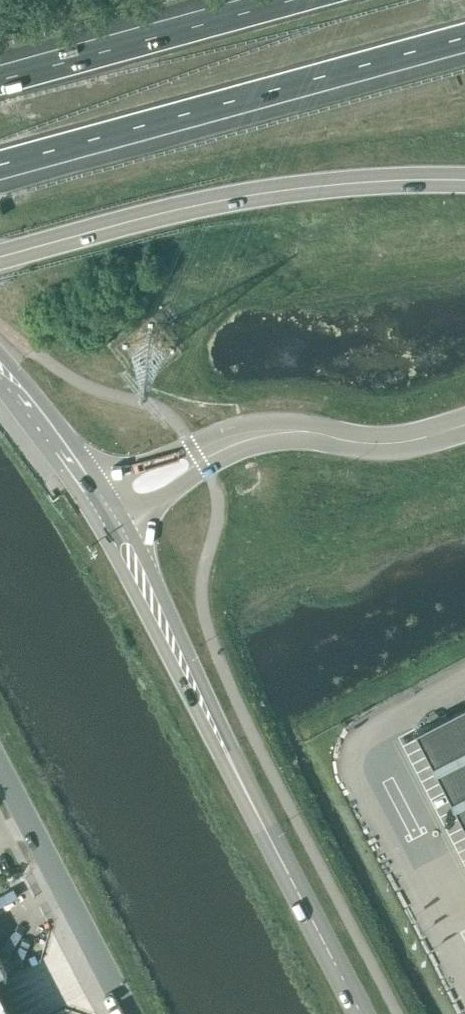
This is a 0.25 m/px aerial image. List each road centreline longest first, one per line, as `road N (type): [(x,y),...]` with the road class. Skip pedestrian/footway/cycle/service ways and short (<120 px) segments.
road 1 (motorway): [(0,172),(464,44)]
road 2 (secondary): [(0,257),(242,196),(464,179)]
road 3 (motorway): [(294,0),(0,81)]
road 4 (tertiary): [(361,1013),(228,756)]
road 5 (unclassified): [(128,1013),(0,769)]
road 6 (tertiary): [(94,520),(213,744),(228,756)]
road 7 (tertiary): [(228,756),(228,739),(124,521)]
road 8 (tertiary): [(304,431),(290,421),(227,428),(103,486)]
road 9 (tertiary): [(124,521),(229,456),(304,431)]
road 10 (tertiary): [(103,486),(0,352)]
road 11 (tertiary): [(304,431),(385,443),(464,425)]
road 12 (tertiary): [(0,388),(94,520)]

